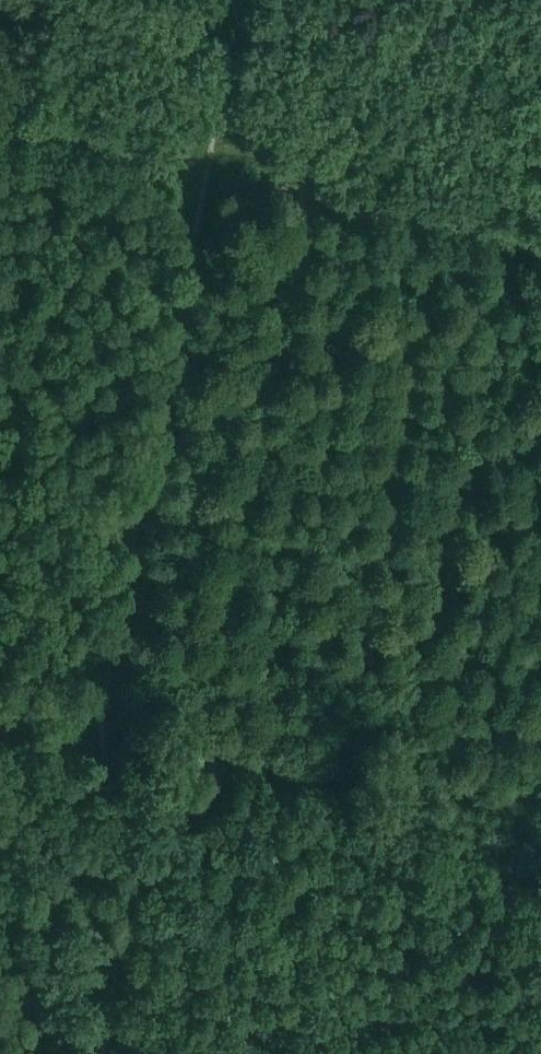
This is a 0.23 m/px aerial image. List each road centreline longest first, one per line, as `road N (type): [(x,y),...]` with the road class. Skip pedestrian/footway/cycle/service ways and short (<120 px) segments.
road 1 (track): [(540,875),(317,785),(0,724)]
road 2 (track): [(540,244),(0,137)]
road 3 (track): [(540,212),(0,106)]

